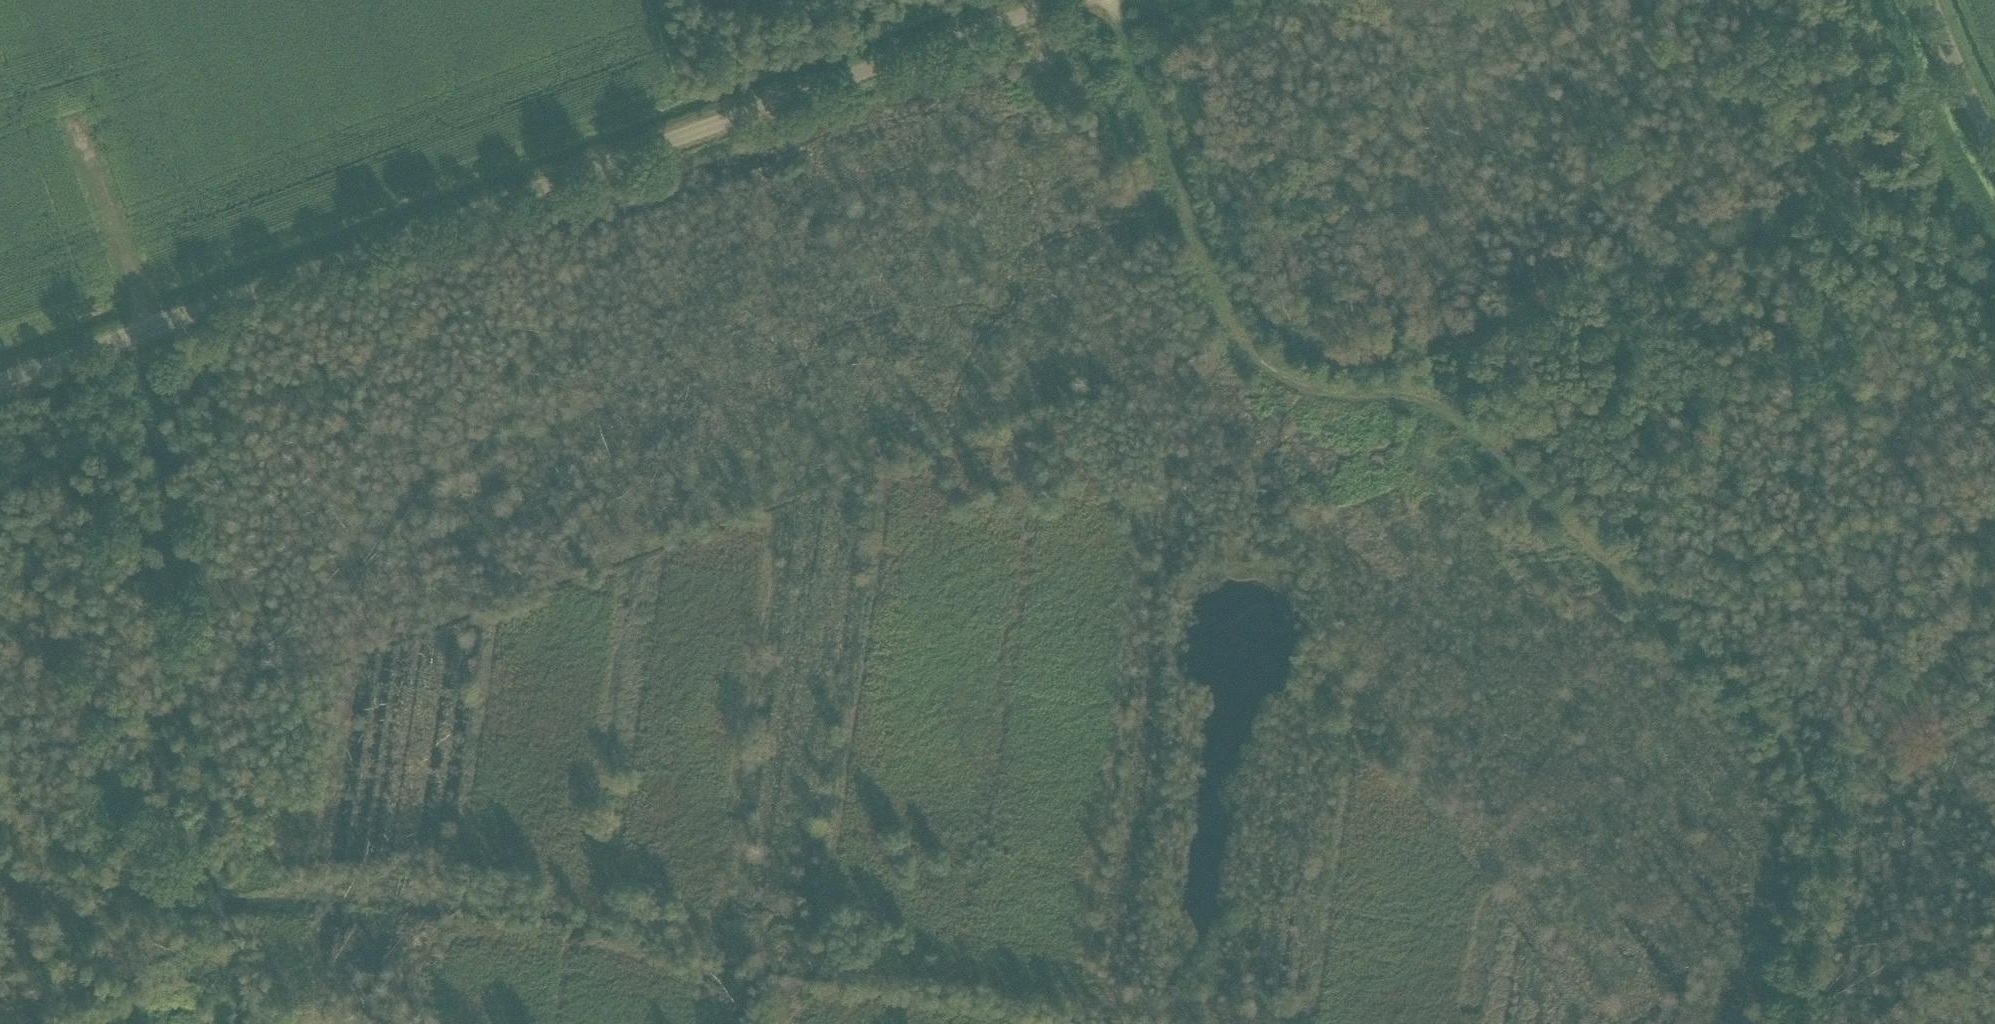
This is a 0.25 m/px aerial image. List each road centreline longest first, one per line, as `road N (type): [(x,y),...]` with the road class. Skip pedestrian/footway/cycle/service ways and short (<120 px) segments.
road 1 (track): [(1791,1023),(1830,834),(1815,775),(1724,672),(1445,408),(1340,393),(1272,370),(1230,305),(1125,0)]
road 2 (unclassified): [(0,385),(1057,0)]
road 3 (unclassified): [(1994,148),(1934,0)]

